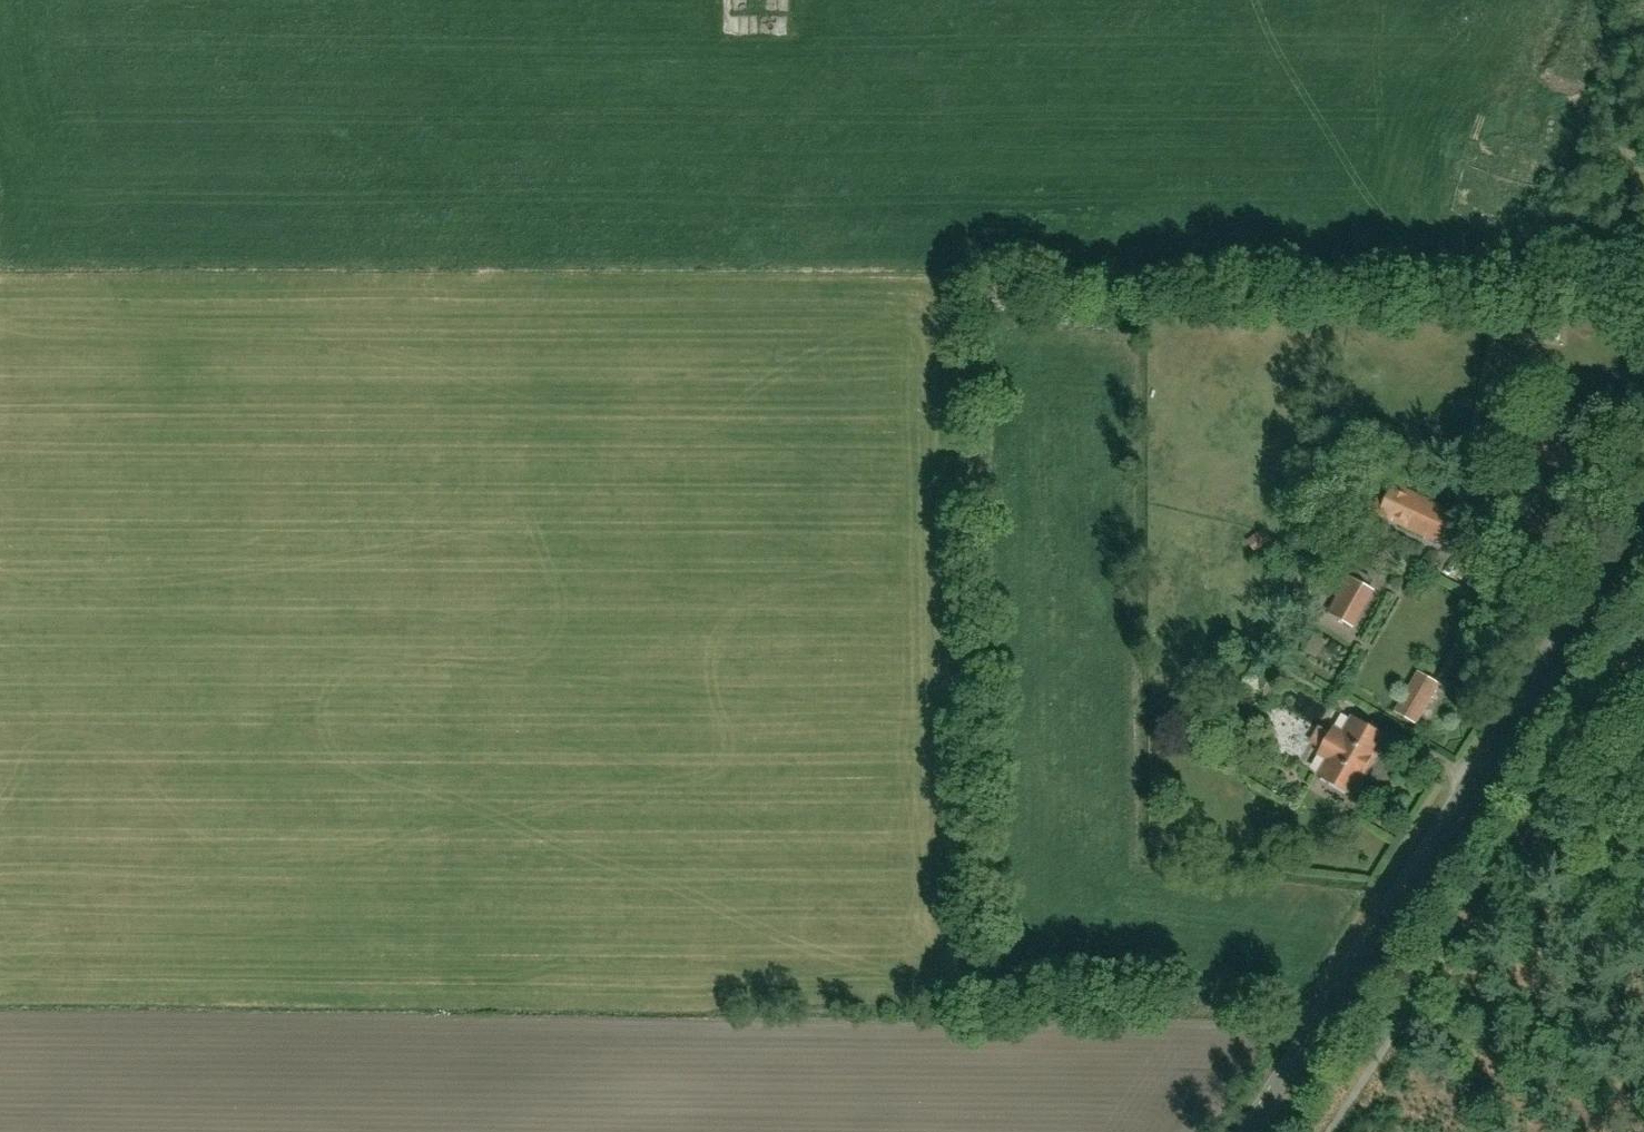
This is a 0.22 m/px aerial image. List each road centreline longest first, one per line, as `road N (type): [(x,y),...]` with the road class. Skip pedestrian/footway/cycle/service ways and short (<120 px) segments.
road 1 (tertiary): [(1248,1131),(1520,715),(1643,507)]

